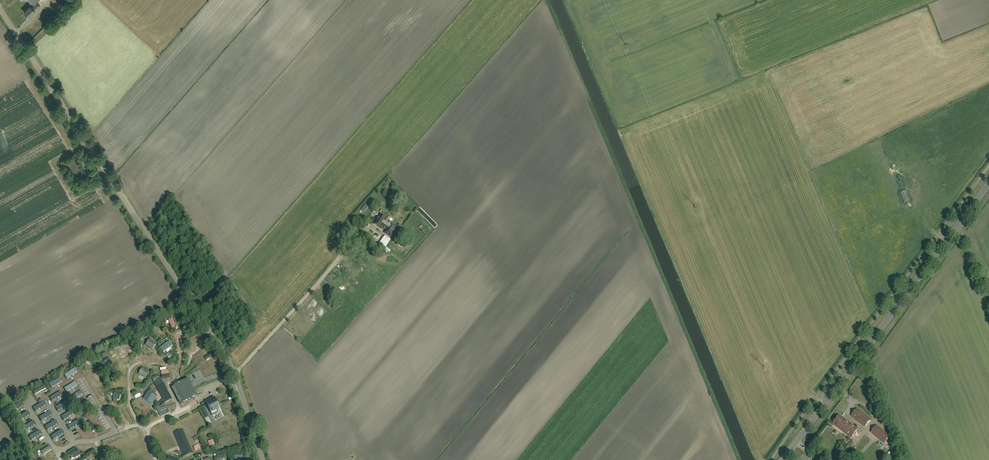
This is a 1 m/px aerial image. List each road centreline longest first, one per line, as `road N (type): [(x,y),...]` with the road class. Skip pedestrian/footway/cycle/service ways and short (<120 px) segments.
road 1 (unclassified): [(263,459),(234,374),(0,10)]
road 2 (secondary): [(782,459),(988,184)]

